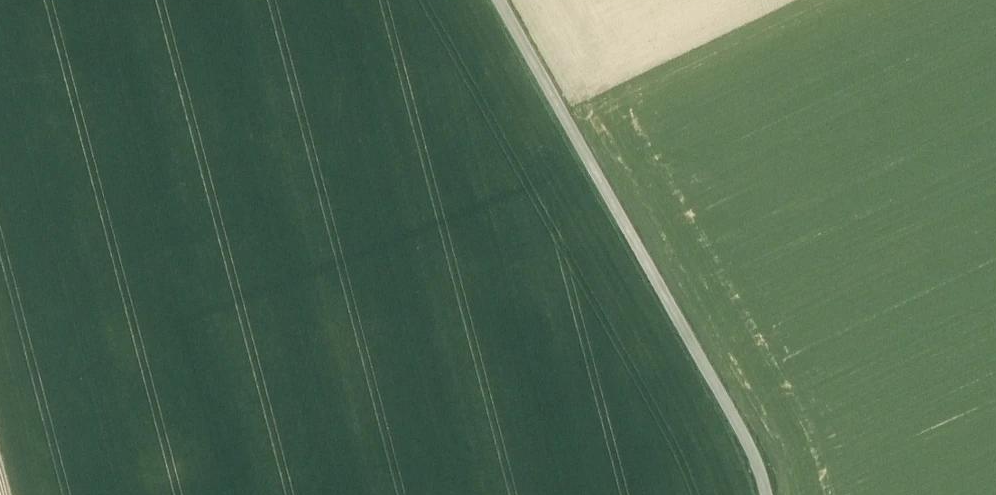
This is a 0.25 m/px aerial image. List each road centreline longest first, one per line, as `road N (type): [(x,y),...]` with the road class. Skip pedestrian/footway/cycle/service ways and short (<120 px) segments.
road 1 (unclassified): [(780,494),(773,463),(511,0)]

